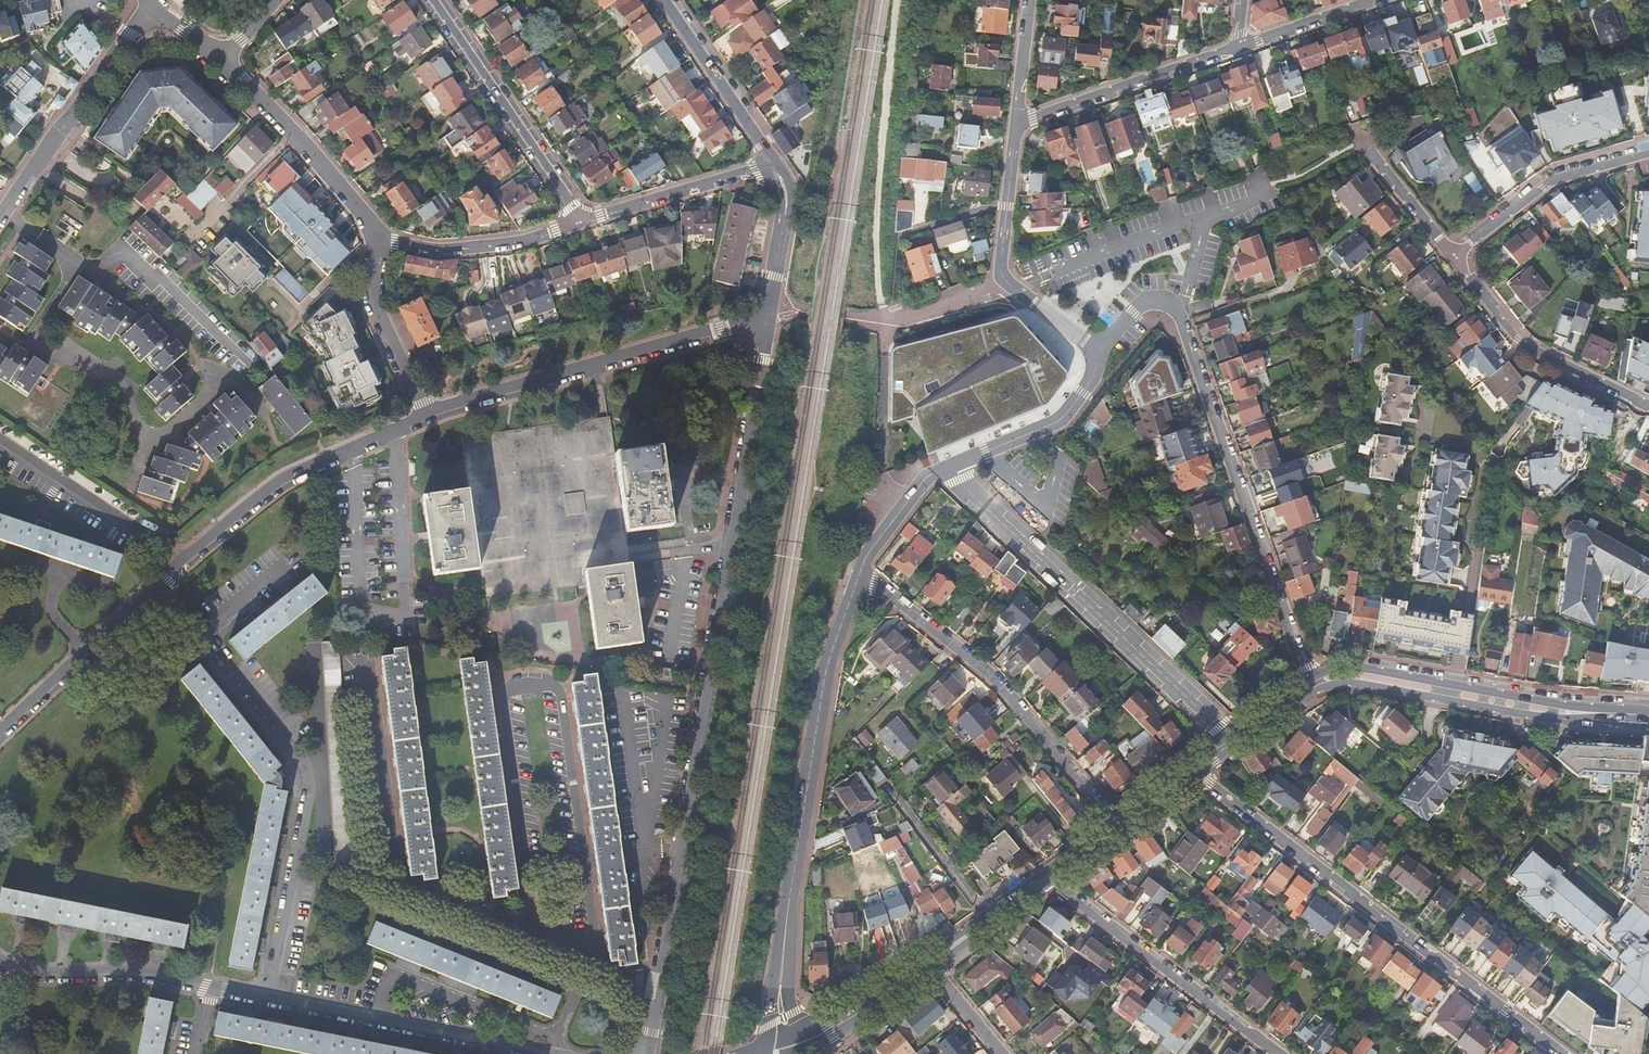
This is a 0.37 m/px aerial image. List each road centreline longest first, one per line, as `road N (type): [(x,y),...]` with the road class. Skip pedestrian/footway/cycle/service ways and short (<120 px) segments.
road 1 (residential): [(768,316),(647,1053)]
road 2 (residential): [(528,1053),(150,976),(24,973),(0,961)]
road 3 (residential): [(424,416),(262,496),(0,735)]
road 4 (residential): [(859,573),(826,672),(776,1047)]
road 5 (residential): [(1196,768),(1563,1053)]
road 6 (residential): [(1181,315),(1312,686)]
road 7 (residential): [(859,573),(994,677),(1117,826)]
road 8 (residential): [(768,316),(424,416)]
road 9 (secondary): [(1648,718),(1563,713),(1374,680),(1312,686)]
road 10 (track): [(899,0),(876,220),(893,323)]
road 11 (residential): [(1012,532),(1229,743)]
road 12 (residential): [(1276,1053),(1048,881)]
road 13 (residential): [(582,221),(432,0)]
road 14 (residential): [(0,218),(153,3)]
road 15 (residential): [(1453,256),(1517,340),(1648,404)]
road 16 (residential): [(1017,125),(1238,48)]
road 17 (residential): [(224,61),(319,159),(375,237)]
road 18 (residential): [(1648,152),(1553,179),(1453,256)]
road 19 (residential): [(582,221),(518,241),(434,250),(375,237)]
road 20 (residential): [(776,164),(582,221)]
road 21 (residential): [(776,164),(663,0)]
road 22 (residential): [(1099,350),(1094,376),(1062,420),(955,465)]
road 23 (residential): [(375,237),(377,314),(424,416)]
road 24 (residential): [(995,920),(882,777)]
road 25 (residential): [(1017,125),(1001,271),(1014,288)]
road 26 (secondary): [(924,969),(776,1047)]
road 27 (residential): [(955,465),(927,477),(859,573)]
road 28 (residential): [(1238,48),(1376,0)]
road 29 (residential): [(1453,256),(1362,143)]
road 30 (residential): [(1014,288),(893,323)]
road 31 (residential): [(1030,0),(1017,125)]

